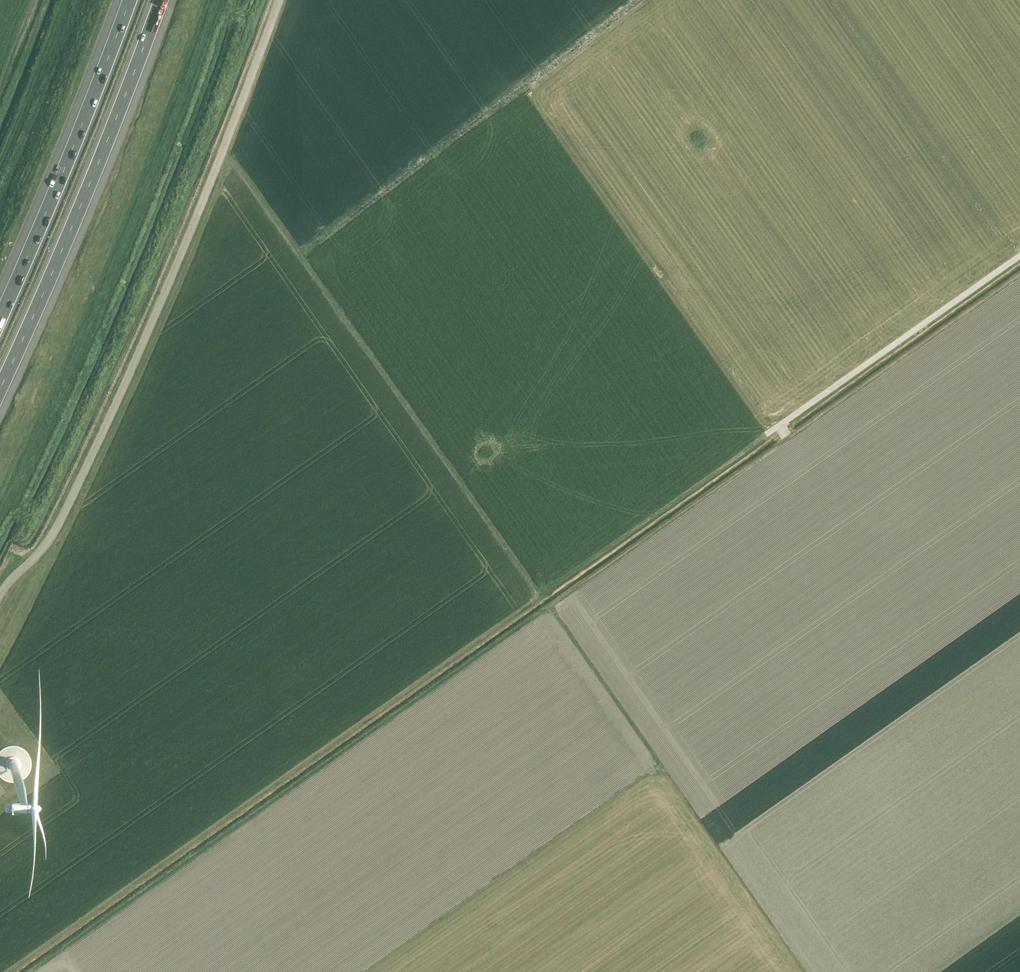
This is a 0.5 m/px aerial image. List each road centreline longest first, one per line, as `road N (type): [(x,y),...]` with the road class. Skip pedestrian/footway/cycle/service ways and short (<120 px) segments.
road 1 (motorway): [(0,398),(169,0)]
road 2 (motorway): [(125,0),(0,307)]
road 3 (track): [(1019,255),(775,427)]

